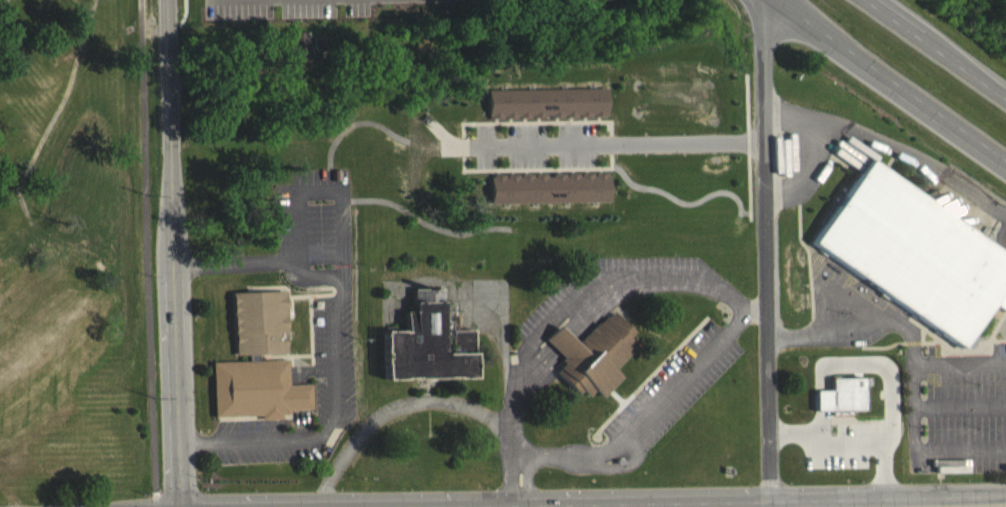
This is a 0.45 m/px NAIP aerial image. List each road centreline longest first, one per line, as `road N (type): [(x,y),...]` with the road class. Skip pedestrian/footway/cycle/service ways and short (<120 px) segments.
road 1 (residential): [(170,0),(182,506)]
road 2 (residential): [(763,0),(767,506)]
road 3 (primary): [(774,0),(1005,162)]
road 4 (primary): [(1005,93),(873,0)]
road 5 (secondary): [(848,506),(1005,505)]

